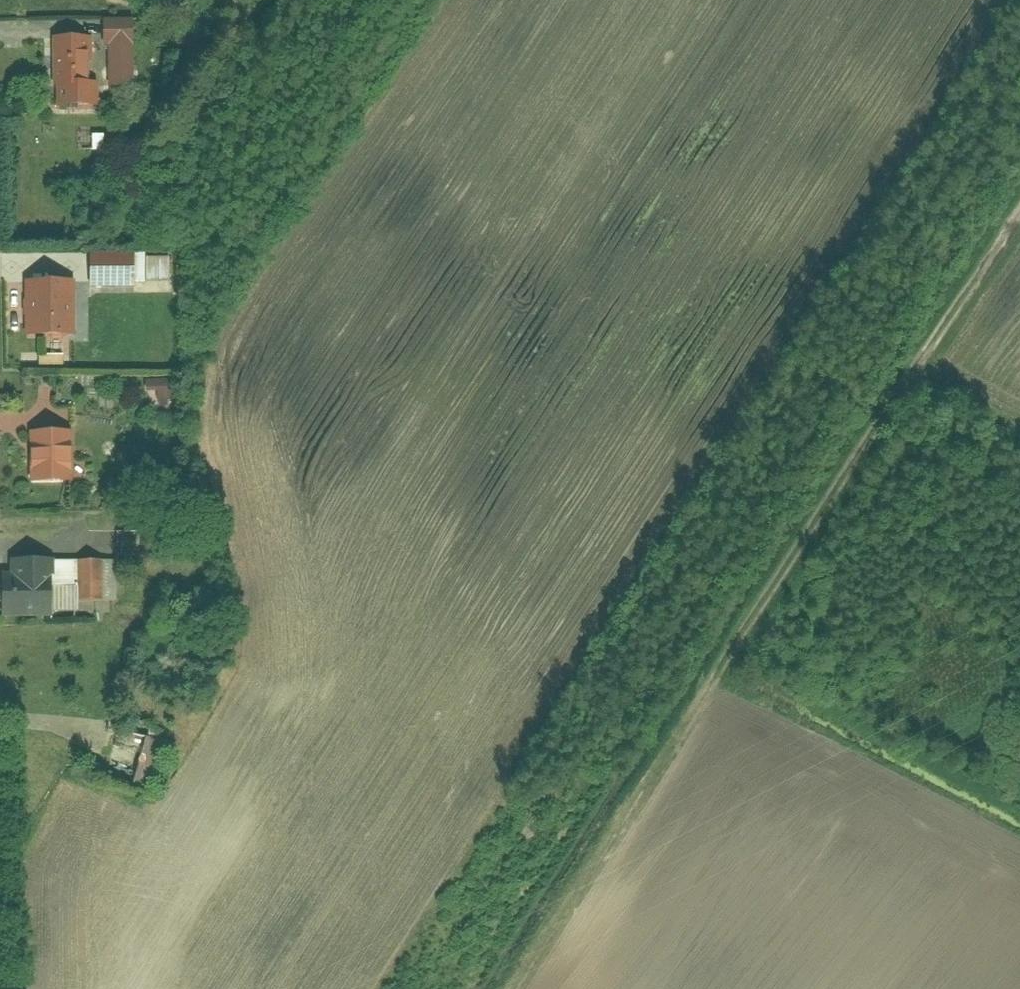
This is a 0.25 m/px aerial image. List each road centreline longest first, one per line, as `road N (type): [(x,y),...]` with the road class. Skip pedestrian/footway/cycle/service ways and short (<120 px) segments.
road 1 (track): [(1019,211),(712,676)]

